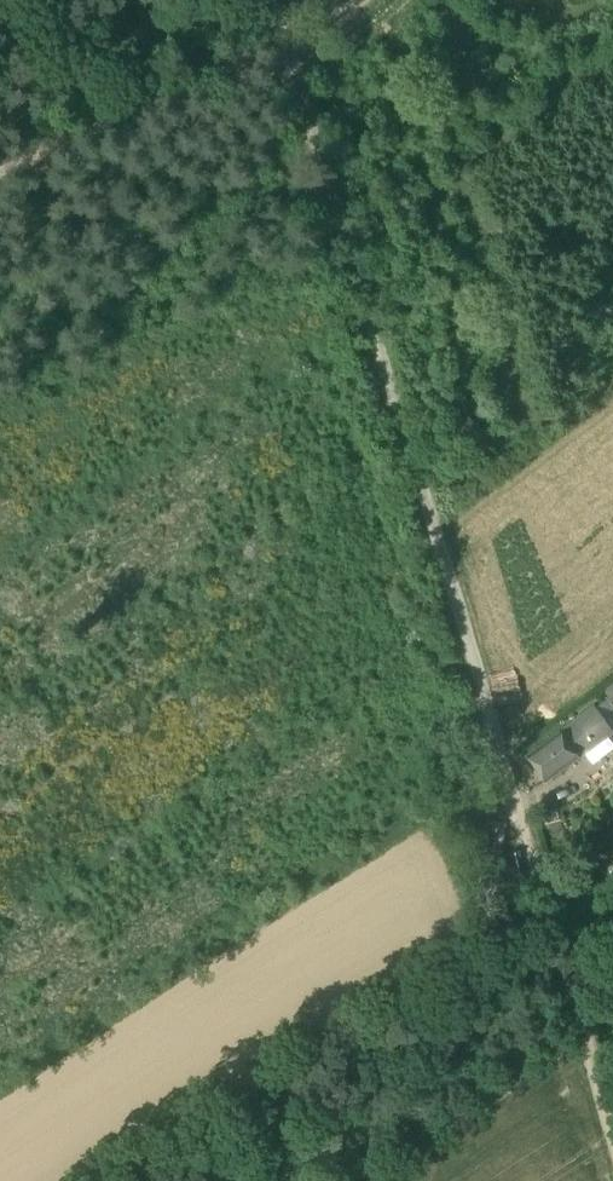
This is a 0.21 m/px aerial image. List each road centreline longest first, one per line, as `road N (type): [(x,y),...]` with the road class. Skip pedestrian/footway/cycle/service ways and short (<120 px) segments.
road 1 (unclassified): [(569,944),(281,0)]
road 2 (track): [(0,165),(289,28)]
road 3 (track): [(569,944),(612,1115)]

